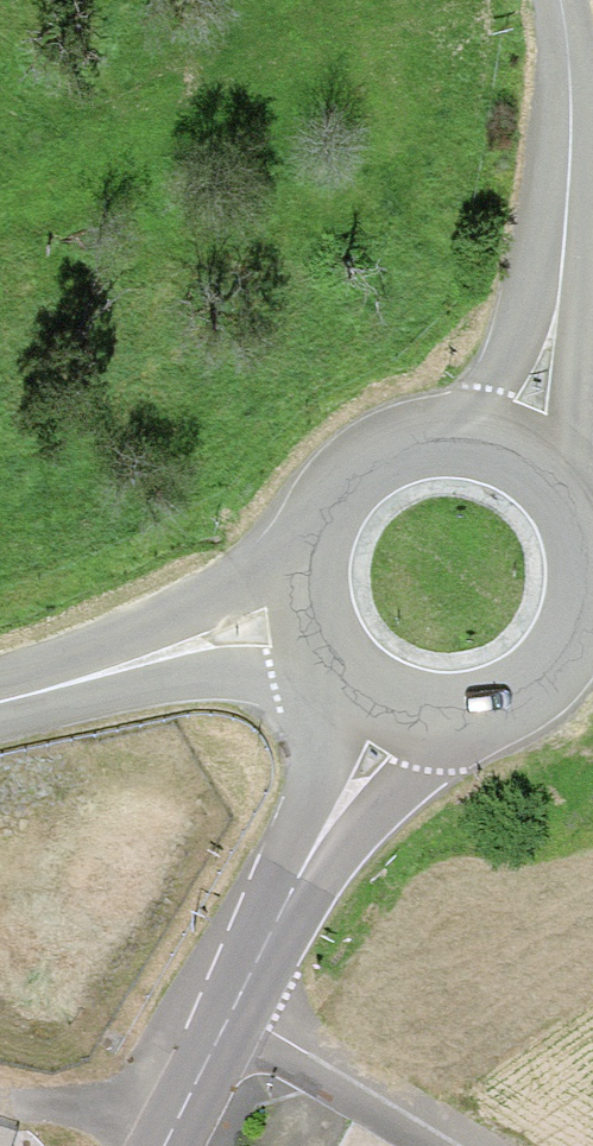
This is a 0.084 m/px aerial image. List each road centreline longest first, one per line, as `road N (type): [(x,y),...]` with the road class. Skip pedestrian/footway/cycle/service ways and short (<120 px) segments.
road 1 (tertiary): [(553,0),(569,157),(550,330),(502,440)]
road 2 (tertiary): [(394,710),(236,1004)]
road 3 (tertiary): [(305,607),(209,640),(0,692)]
road 4 (tertiary): [(502,440),(458,430),(413,434),(371,451),(337,480),(313,518),(302,562),(305,607)]
road 5 (tertiary): [(394,710),(441,720),(489,714),(532,693),(566,660),(587,617),(592,569)]
road 6 (residential): [(236,1004),(462,1145)]
road 7 (tertiary): [(592,569),(566,491),(502,440)]
road 8 (tertiary): [(236,1004),(163,1145)]
road 9 (tertiary): [(305,607),(322,650),(353,686),(394,710)]

